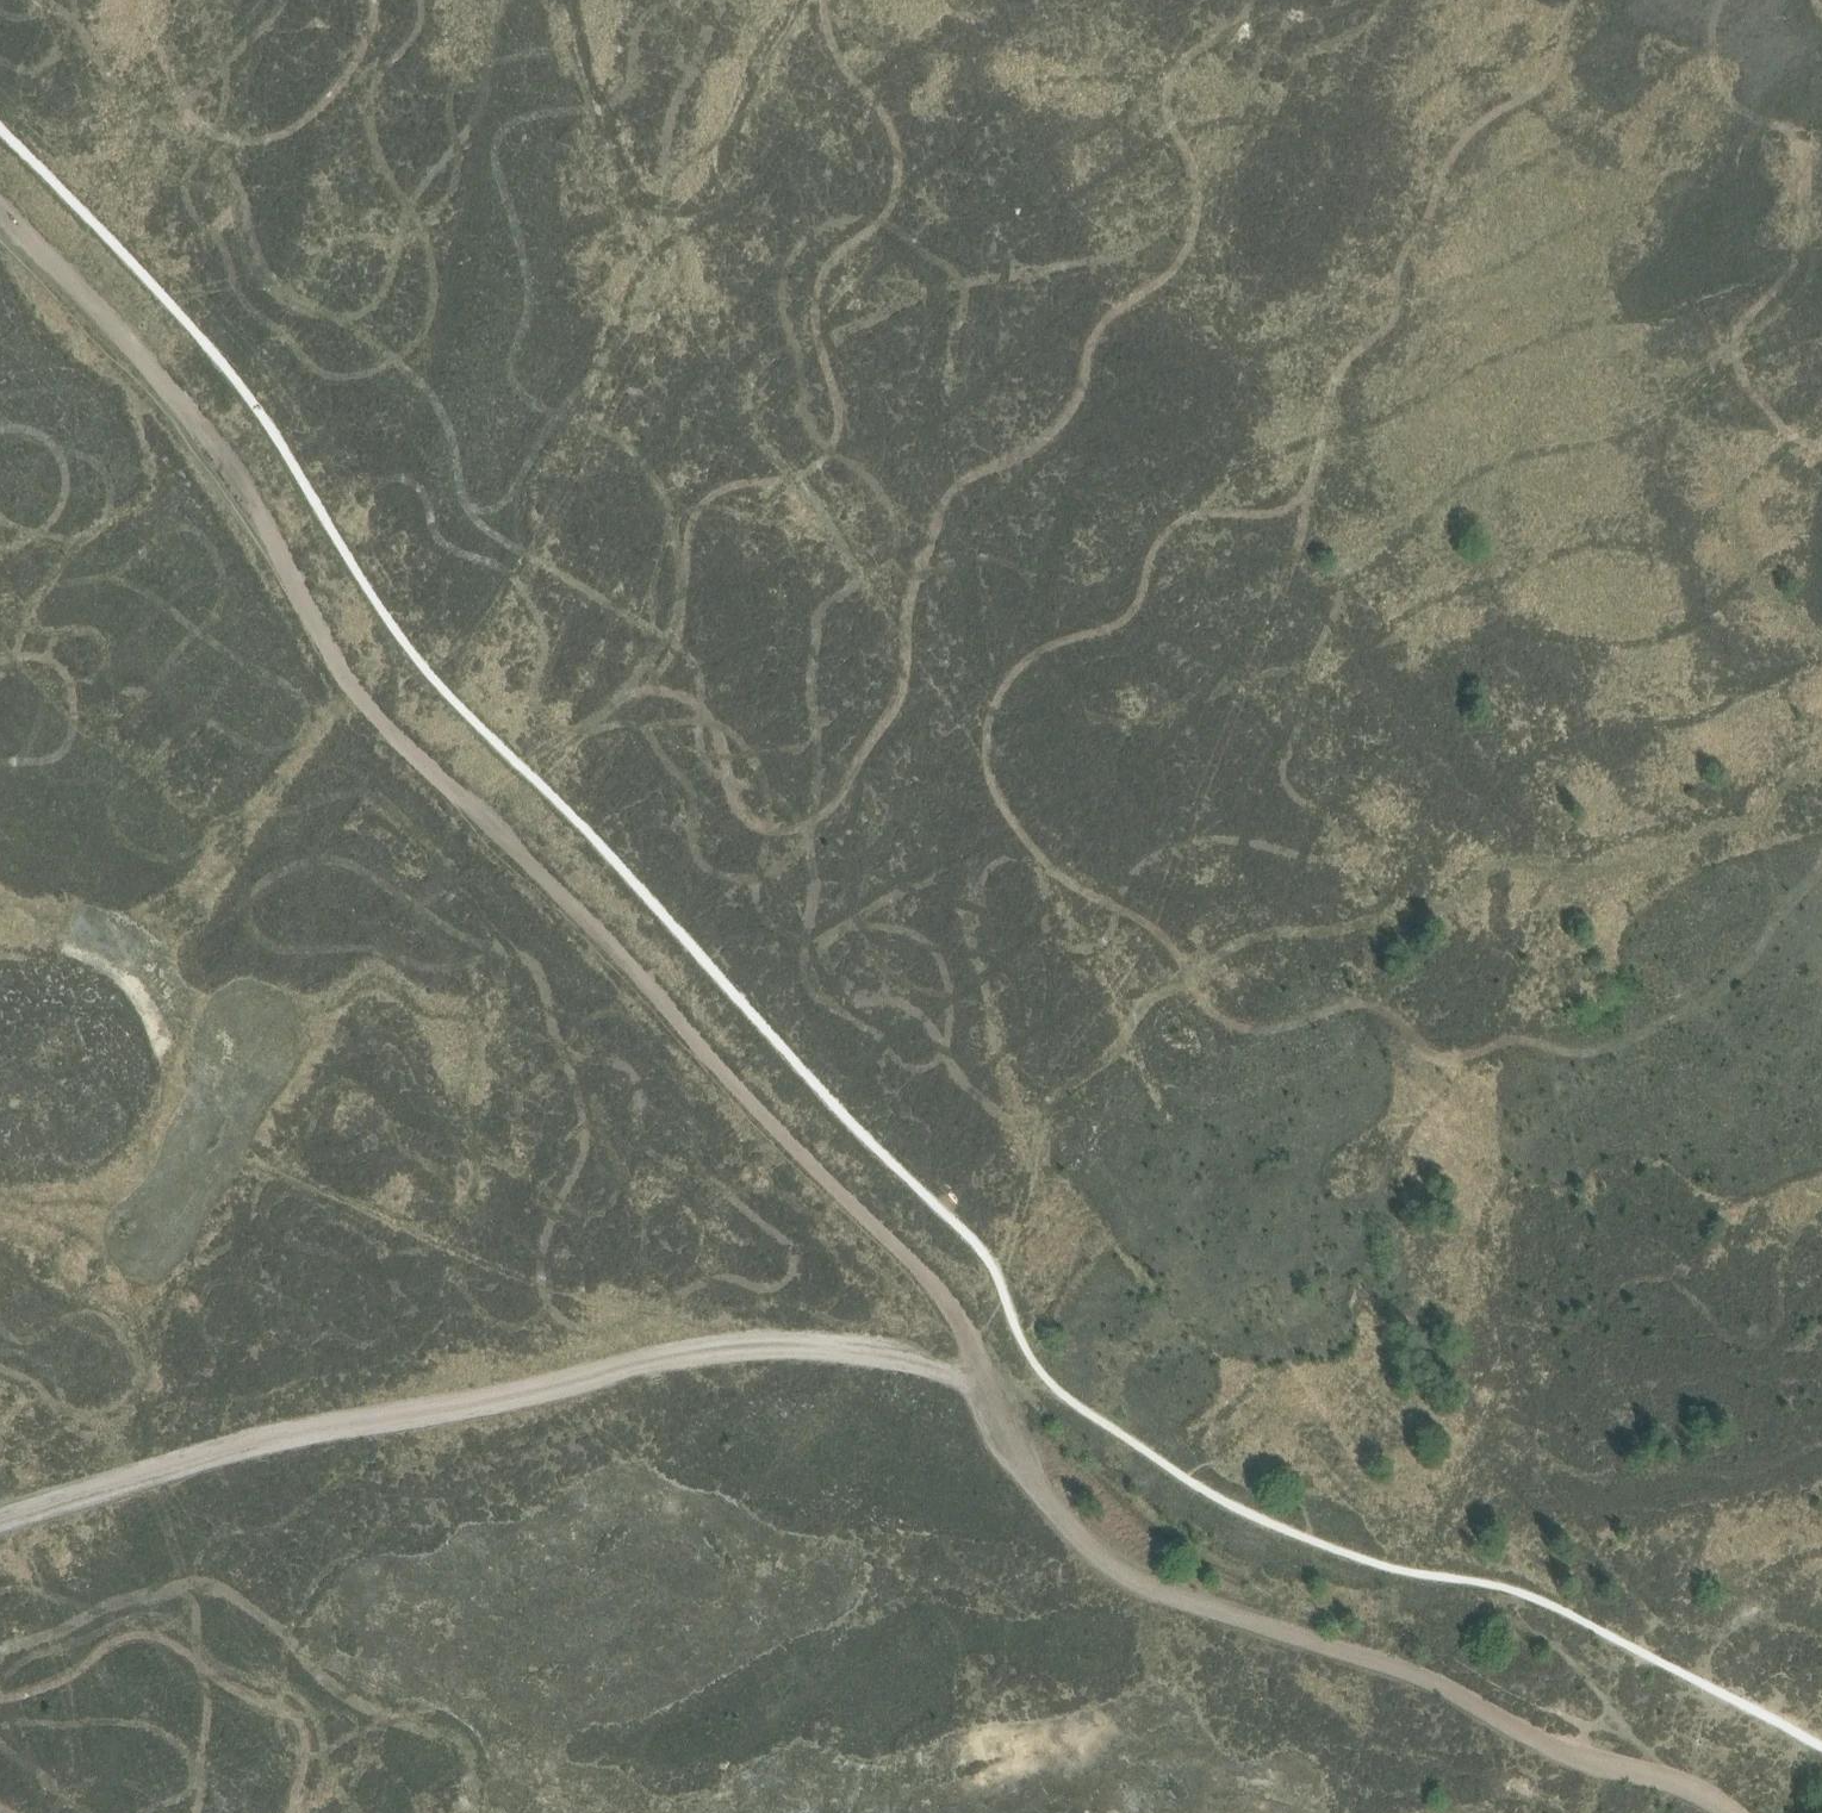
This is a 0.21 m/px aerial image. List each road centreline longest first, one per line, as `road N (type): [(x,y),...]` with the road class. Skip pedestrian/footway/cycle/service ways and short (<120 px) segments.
road 1 (track): [(0,219),(164,382),(227,468),(364,709),(509,840),(710,1060),(909,1257),(960,1322),(1027,1474),(1104,1560),(1136,1579),(1433,1679),(1545,1739),(1683,1785),(1721,1812)]
road 2 (track): [(987,1381),(863,1351),(735,1349),(507,1403),(323,1427),(0,1525)]

